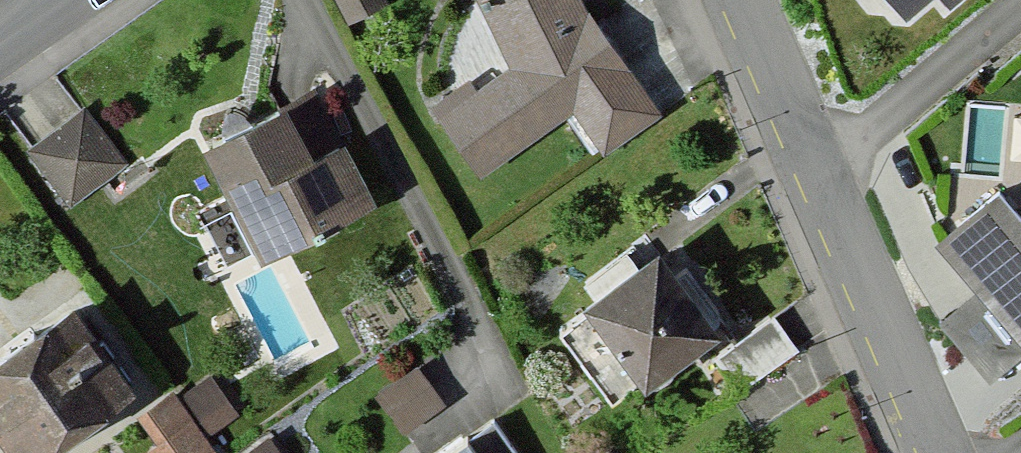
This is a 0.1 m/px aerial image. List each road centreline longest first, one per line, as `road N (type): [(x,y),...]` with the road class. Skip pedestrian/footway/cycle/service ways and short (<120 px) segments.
road 1 (residential): [(940,452),(740,0)]

